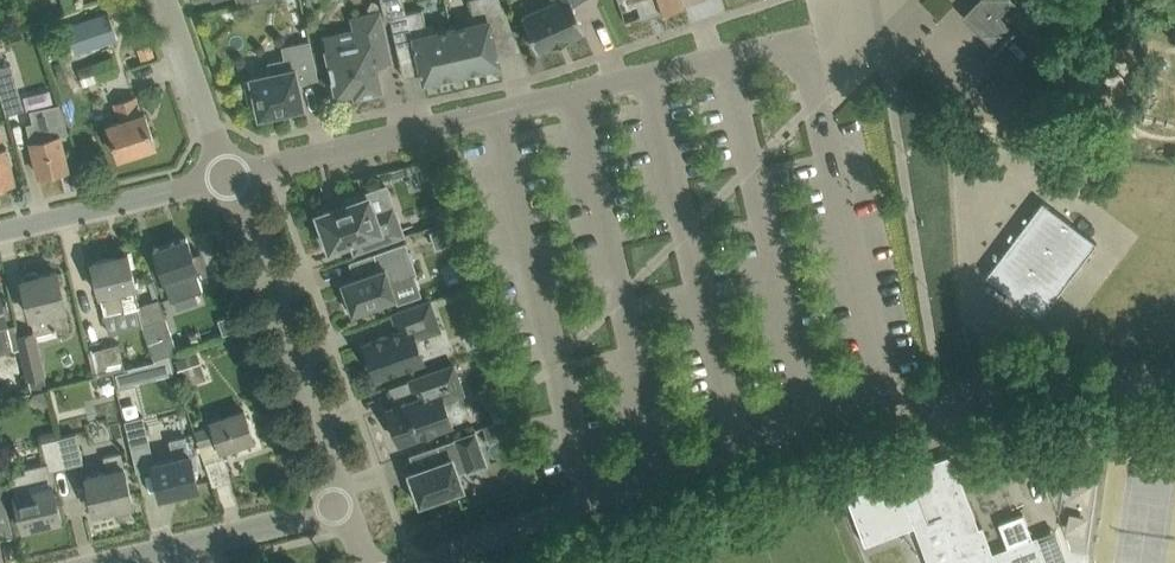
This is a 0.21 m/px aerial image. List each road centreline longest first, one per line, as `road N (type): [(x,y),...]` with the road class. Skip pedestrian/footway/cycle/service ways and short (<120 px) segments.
road 1 (unclassified): [(425,562),(812,412),(1004,385),(1174,394)]
road 2 (residential): [(227,175),(878,20),(865,0)]
road 3 (unclassified): [(347,505),(227,175)]
road 4 (residential): [(103,562),(347,505)]
road 5 (unclassified): [(0,231),(227,175)]
road 6 (residential): [(227,175),(165,0)]

